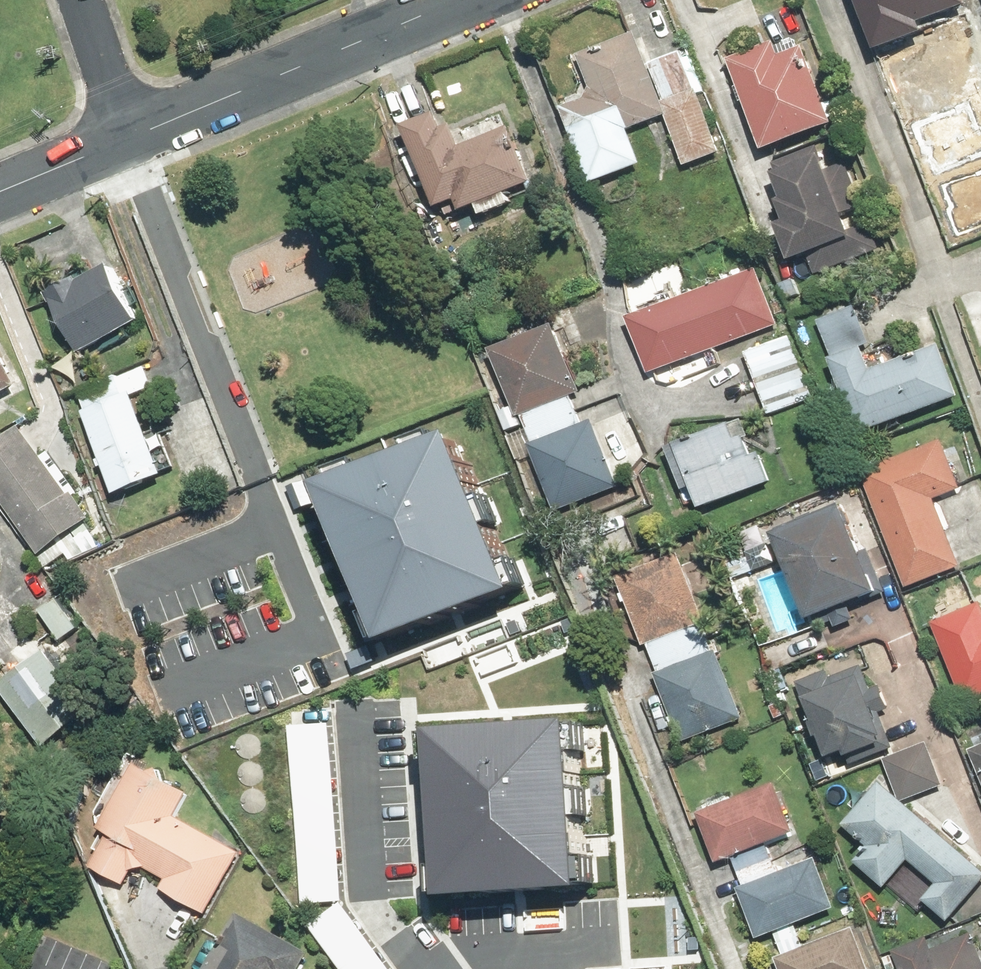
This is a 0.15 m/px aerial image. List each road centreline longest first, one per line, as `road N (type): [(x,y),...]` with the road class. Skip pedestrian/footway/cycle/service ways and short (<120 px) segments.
road 1 (residential): [(477,0),(129,139)]
road 2 (residential): [(81,0),(129,139)]
road 3 (residential): [(129,139),(0,193)]

